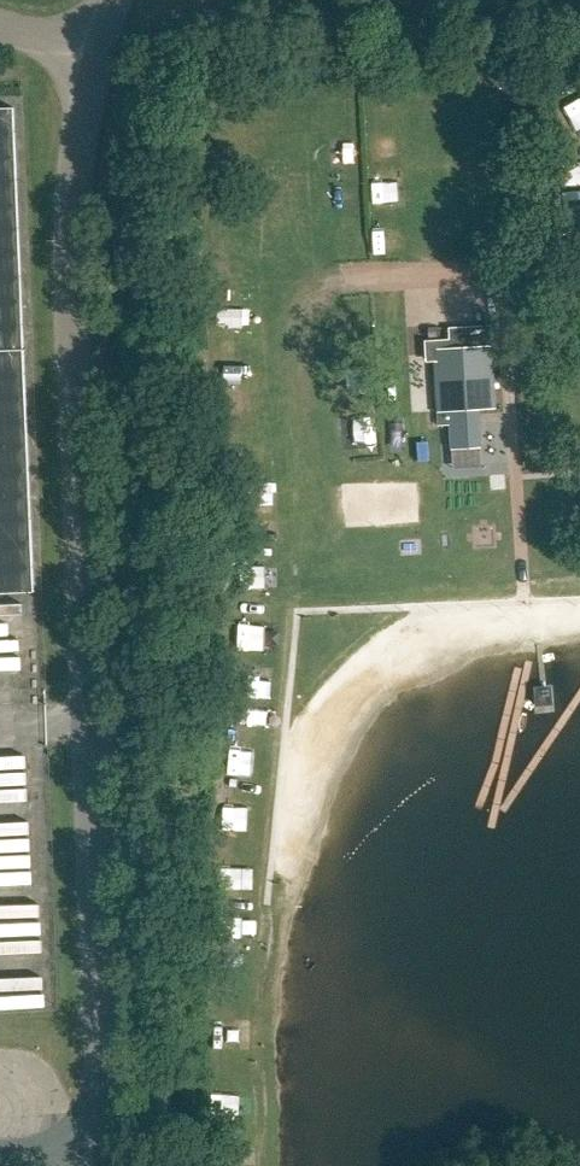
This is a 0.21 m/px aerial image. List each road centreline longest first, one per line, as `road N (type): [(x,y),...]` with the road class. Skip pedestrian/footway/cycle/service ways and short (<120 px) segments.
road 1 (unclassified): [(109,1143),(68,188),(95,51)]

